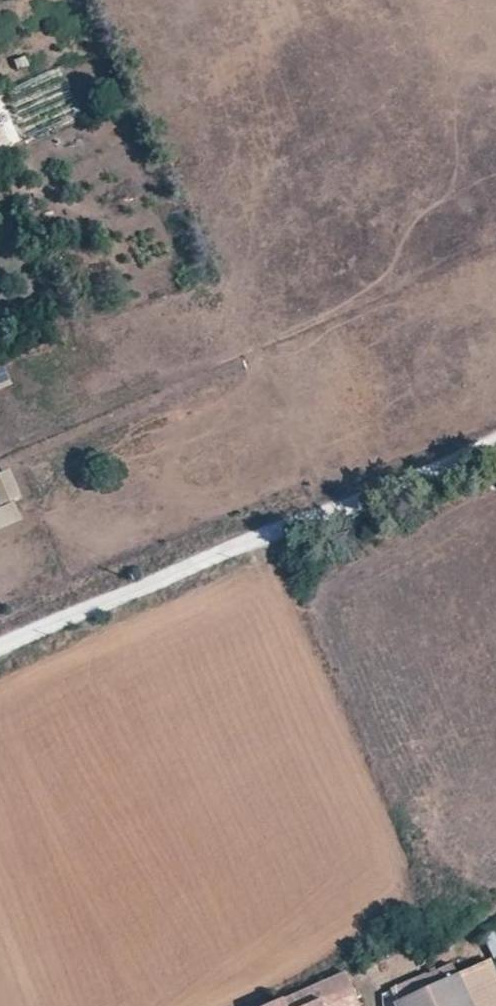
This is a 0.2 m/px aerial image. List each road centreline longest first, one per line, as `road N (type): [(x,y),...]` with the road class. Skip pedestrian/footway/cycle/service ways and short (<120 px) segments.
road 1 (unclassified): [(0,652),(495,439)]

